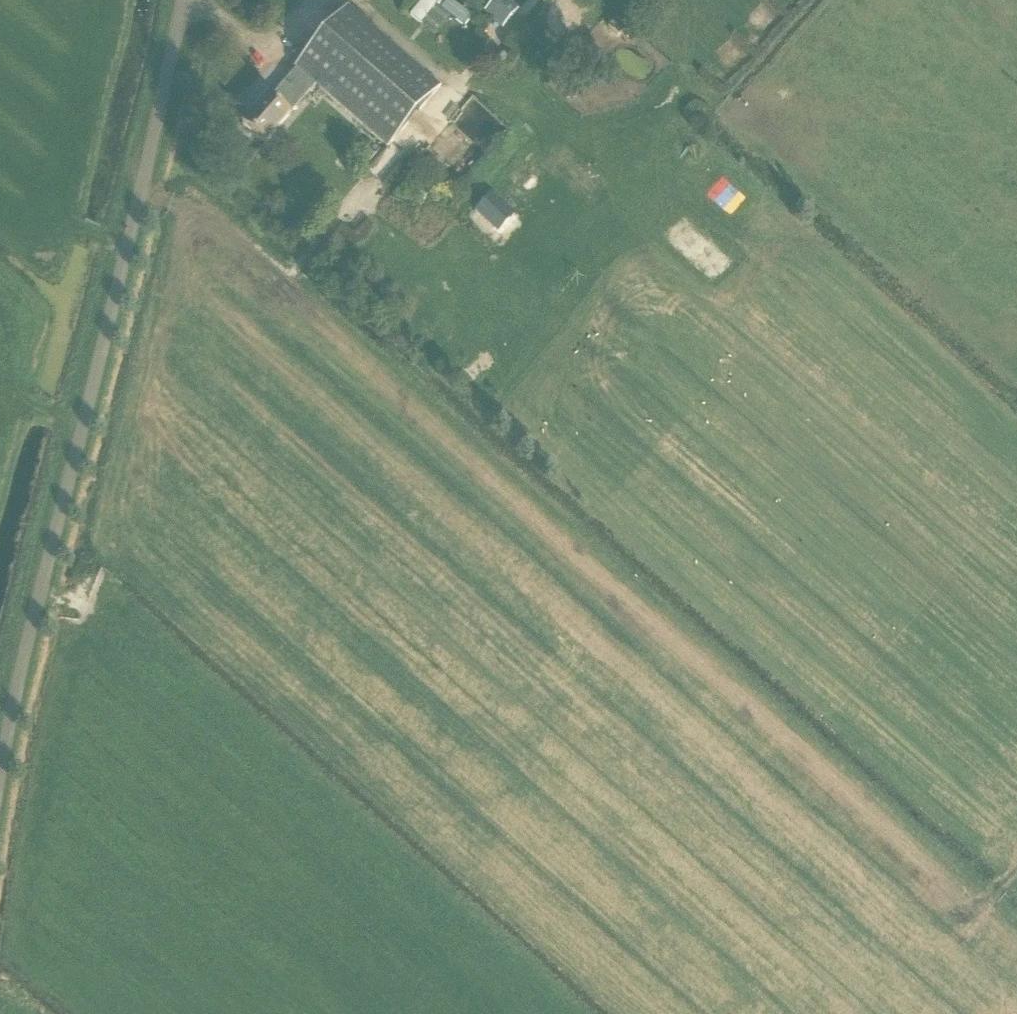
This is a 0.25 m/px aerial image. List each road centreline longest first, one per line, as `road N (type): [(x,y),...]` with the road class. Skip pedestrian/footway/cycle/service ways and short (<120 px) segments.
road 1 (unclassified): [(0,789),(53,535),(185,0)]

